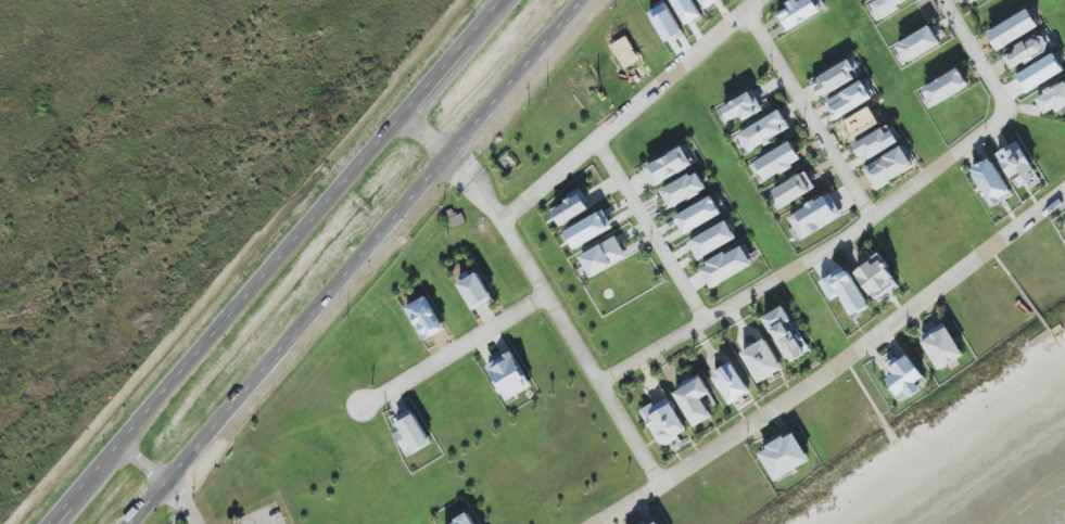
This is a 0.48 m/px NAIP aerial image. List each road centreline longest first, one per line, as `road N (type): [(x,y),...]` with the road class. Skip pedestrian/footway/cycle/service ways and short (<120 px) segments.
road 1 (primary): [(129,523),(583,0)]
road 2 (primary): [(502,0),(51,523)]
road 3 (residential): [(599,385),(835,245),(998,120),(1003,103),(942,0)]
road 4 (residential): [(596,523),(828,378),(1064,195)]
road 5 (residential): [(405,113),(504,222),(661,485)]
road 6 (residential): [(761,0),(504,222)]
road 7 (residential): [(740,17),(759,29),(871,220)]
road 8 (residential): [(364,409),(545,296)]
road 9 (residential): [(598,142),(707,320)]

